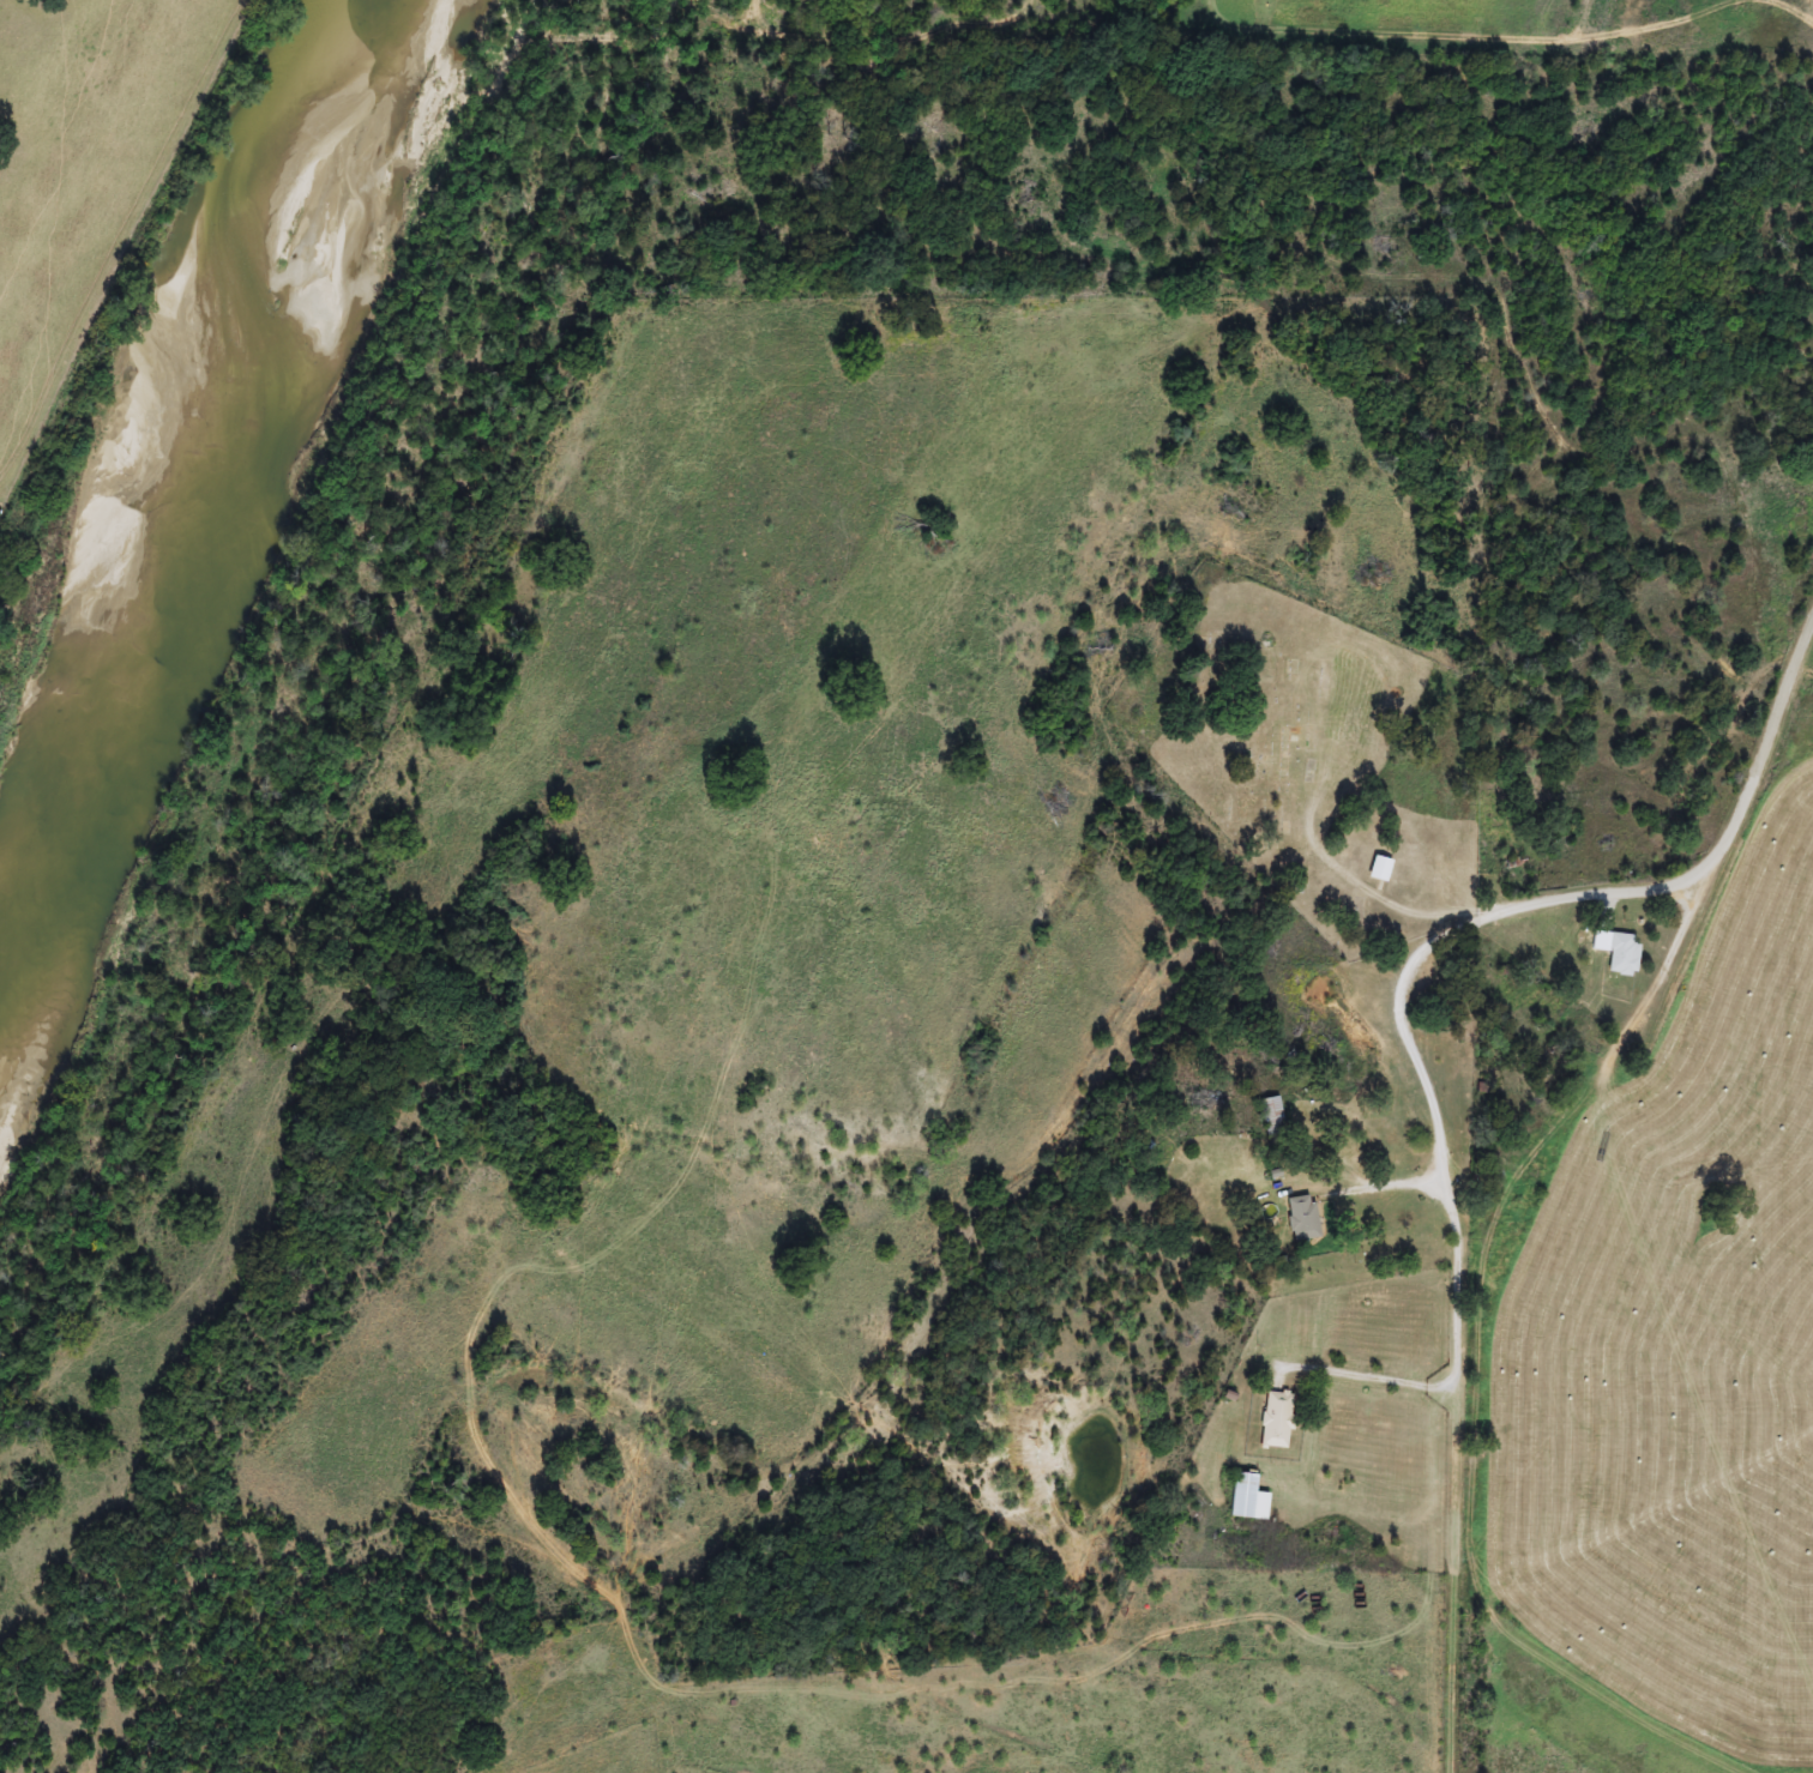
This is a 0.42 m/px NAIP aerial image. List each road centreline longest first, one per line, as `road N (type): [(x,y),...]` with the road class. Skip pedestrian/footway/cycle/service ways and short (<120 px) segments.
road 1 (residential): [(1457,1369),(1458,1232),(1440,1130),(1401,1020),(1408,971),(1419,954),(1472,922),(1550,898),(1656,889),(1711,862),(1812,619)]

